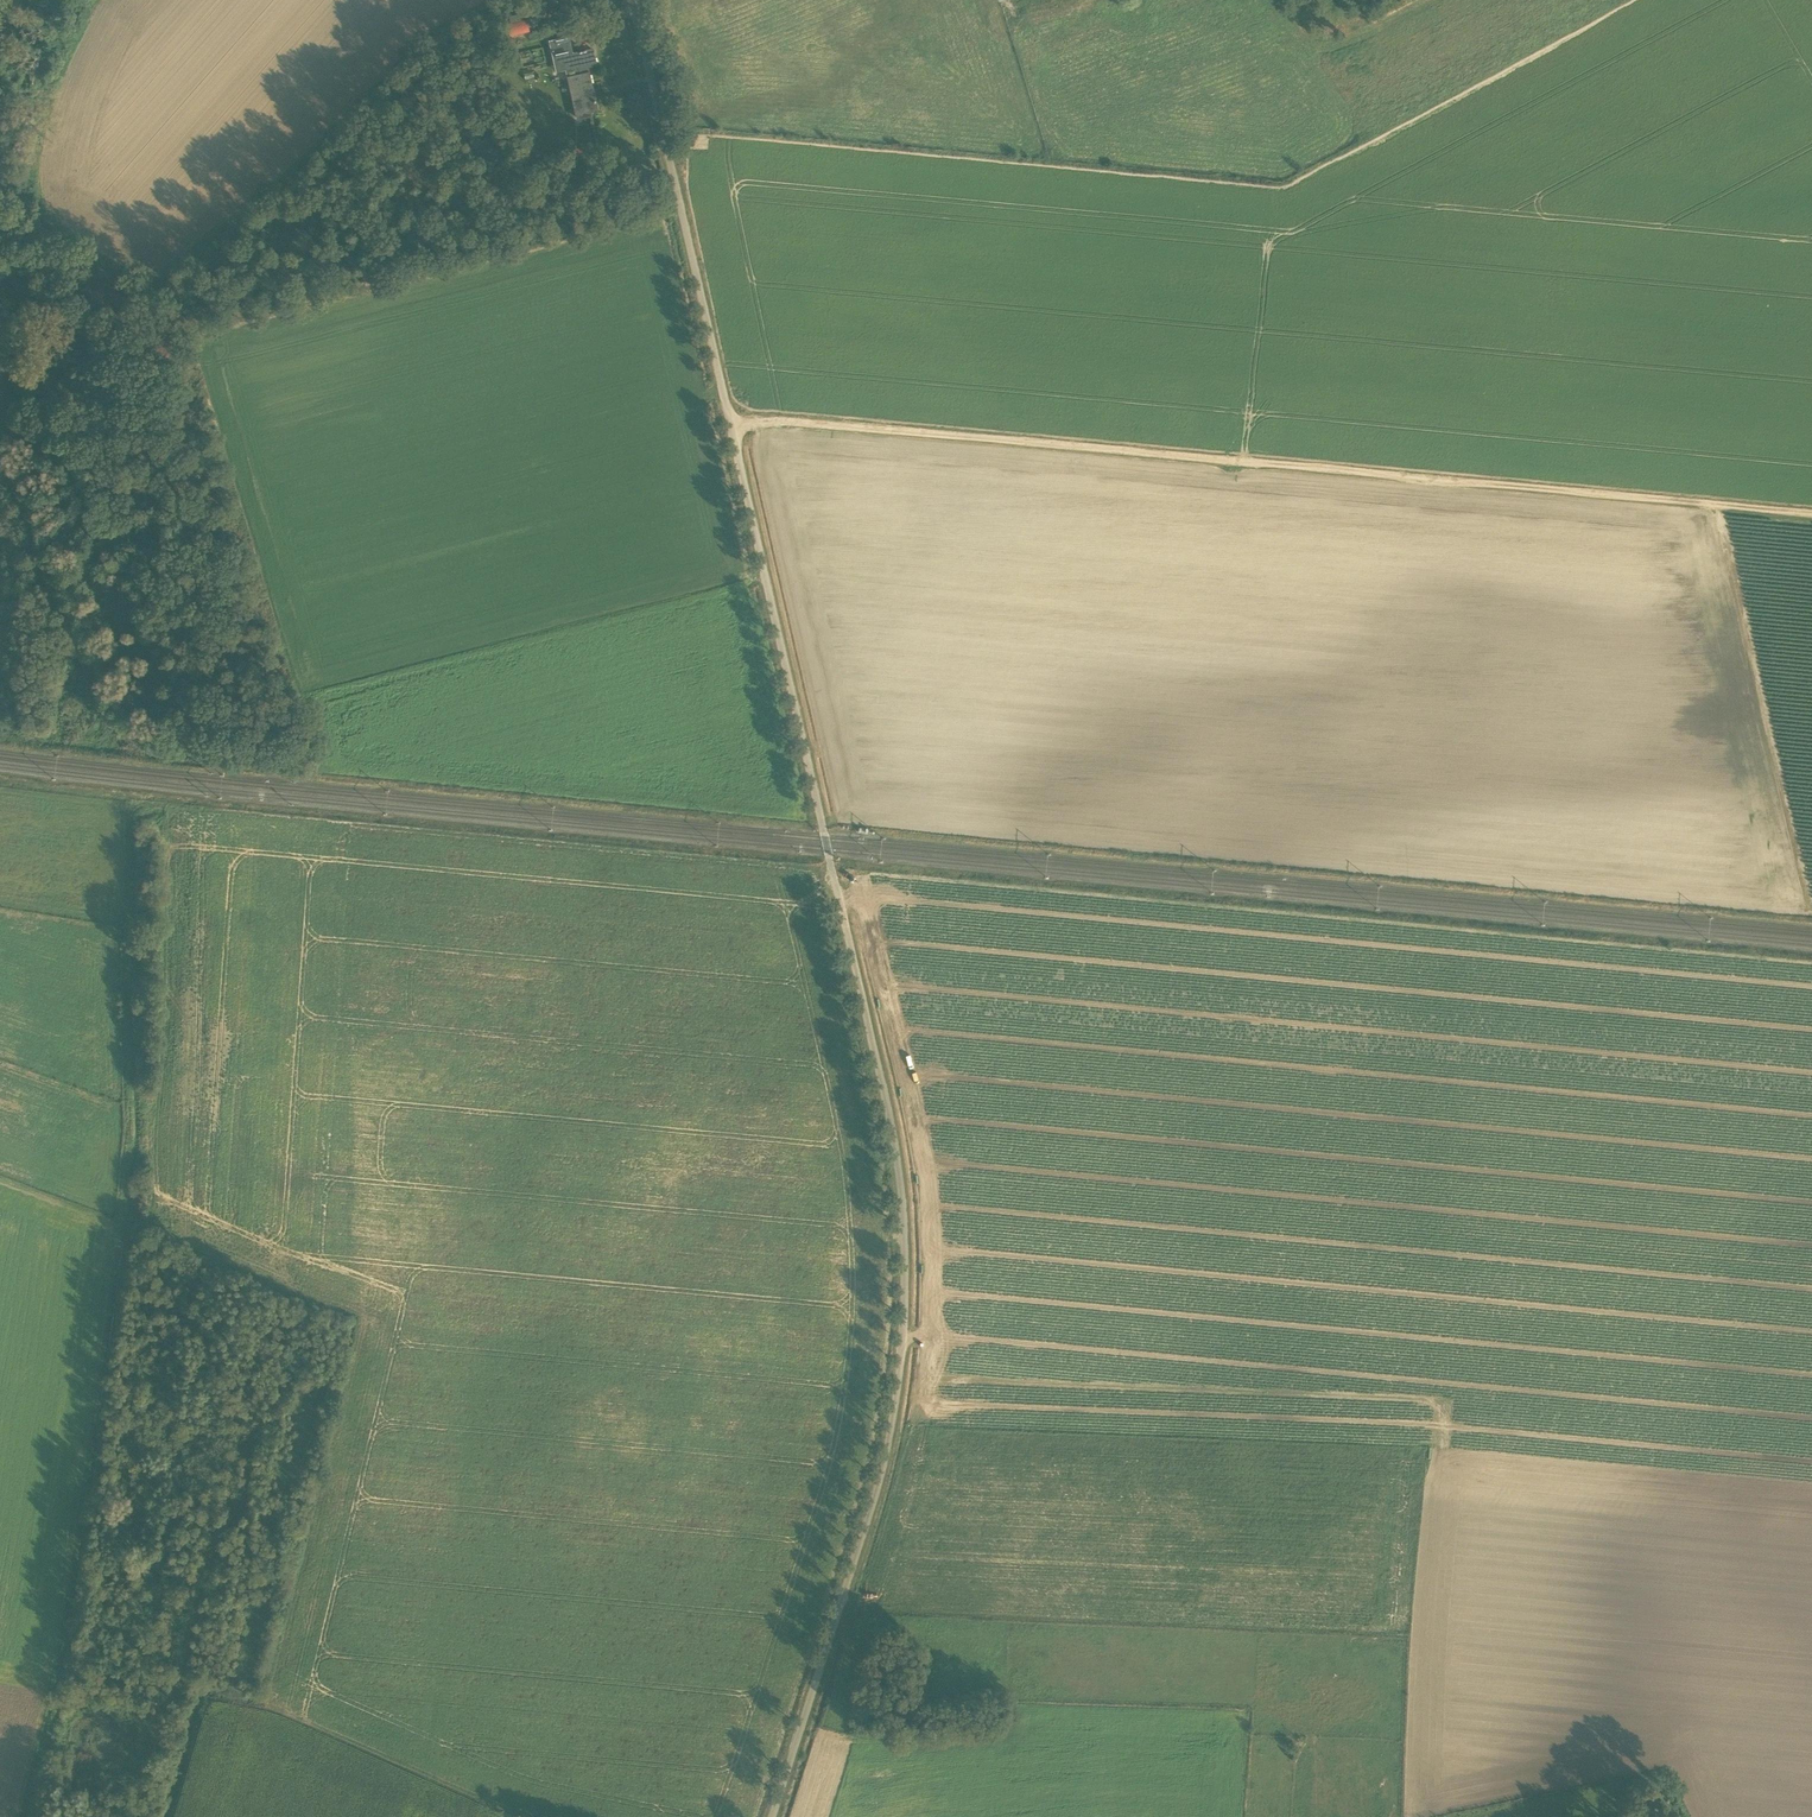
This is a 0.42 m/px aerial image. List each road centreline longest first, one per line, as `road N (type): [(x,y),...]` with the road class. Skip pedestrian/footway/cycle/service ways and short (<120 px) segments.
road 1 (unclassified): [(777,1816),(898,1431),(904,1211),(895,1121),(628,0)]
road 2 (track): [(1811,512),(781,412),(731,421)]

